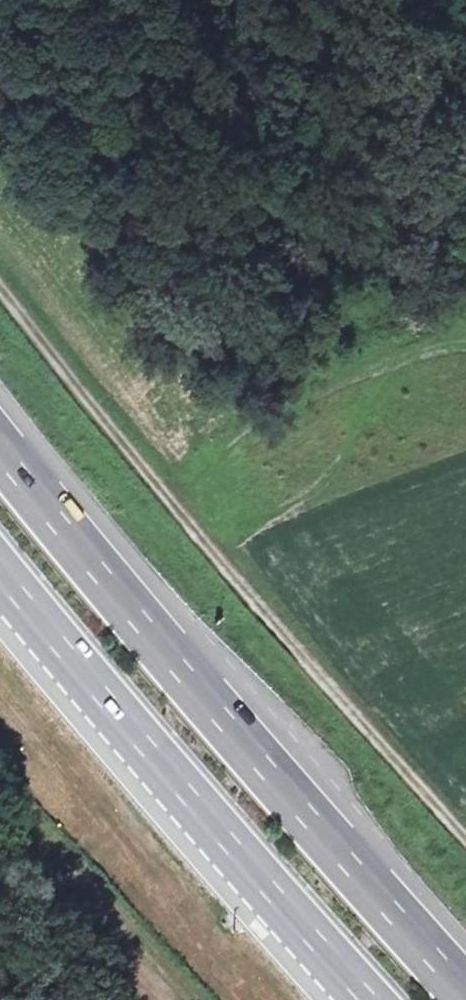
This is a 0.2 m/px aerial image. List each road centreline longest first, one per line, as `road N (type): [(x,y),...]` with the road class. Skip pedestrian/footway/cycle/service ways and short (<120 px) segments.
road 1 (track): [(465,832),(257,603),(0,275)]
road 2 (motorway): [(465,979),(132,598),(0,429)]
road 3 (motorway): [(0,570),(371,999)]

